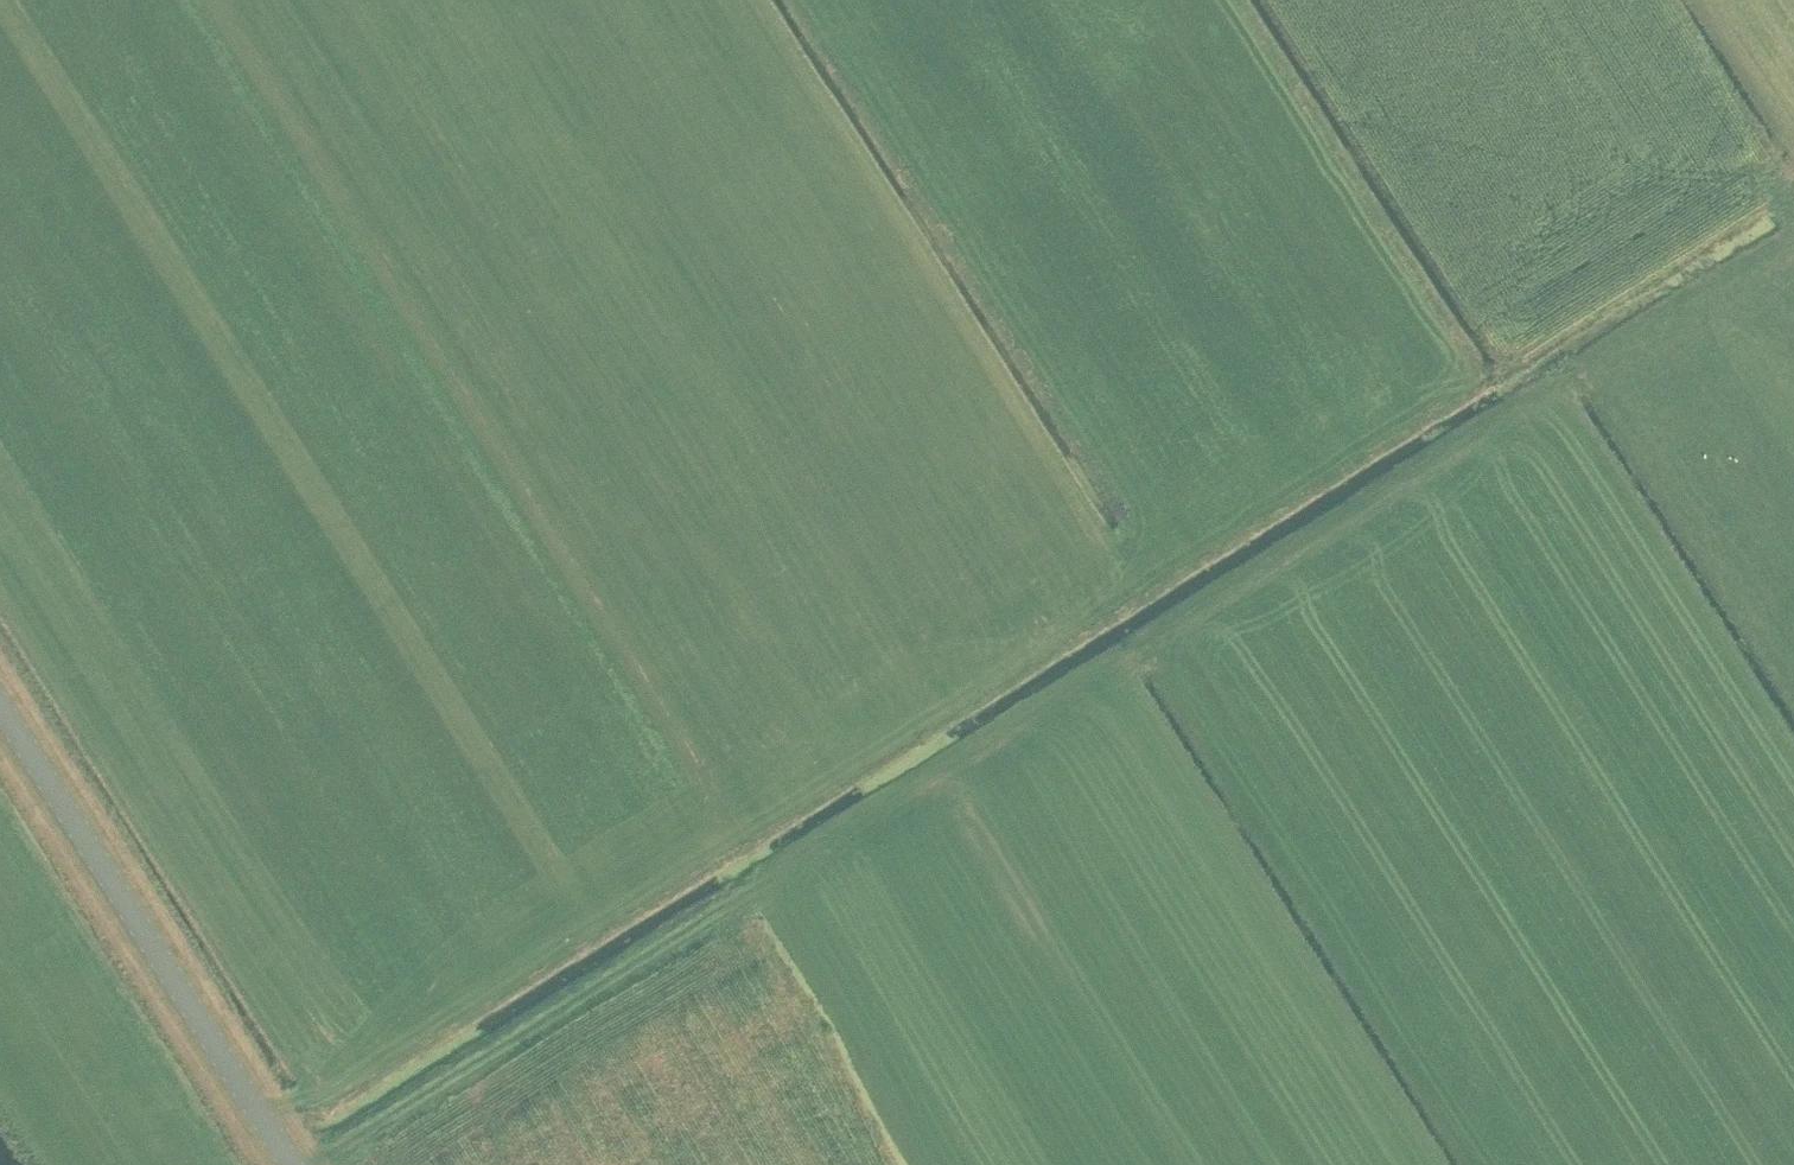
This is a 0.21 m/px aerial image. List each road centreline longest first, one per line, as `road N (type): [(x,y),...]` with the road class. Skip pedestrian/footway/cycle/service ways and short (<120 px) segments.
road 1 (tertiary): [(0,708),(292,1164)]

